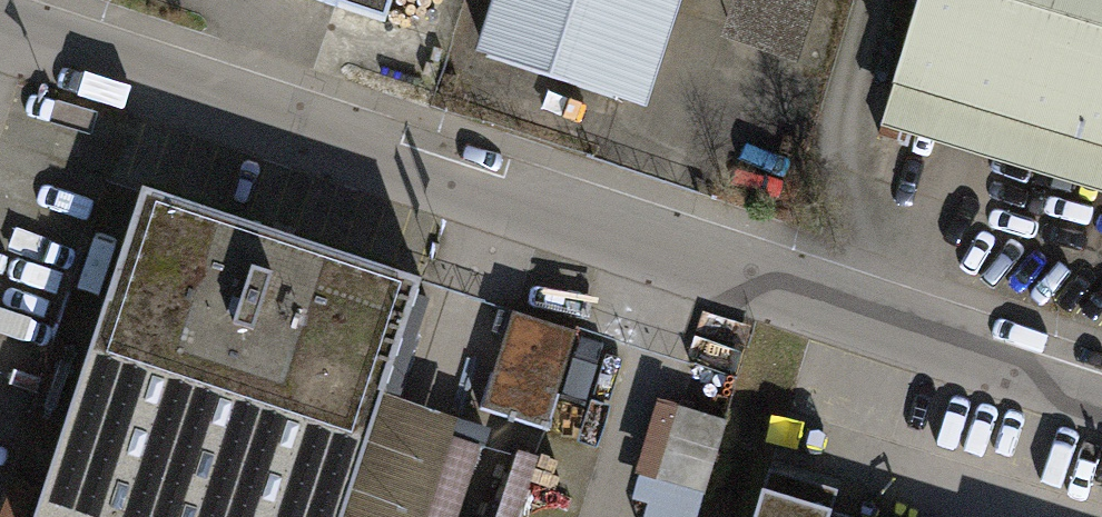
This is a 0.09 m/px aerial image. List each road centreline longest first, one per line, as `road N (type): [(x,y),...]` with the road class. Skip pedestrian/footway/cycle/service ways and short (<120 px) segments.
road 1 (residential): [(1101,393),(0,30)]

